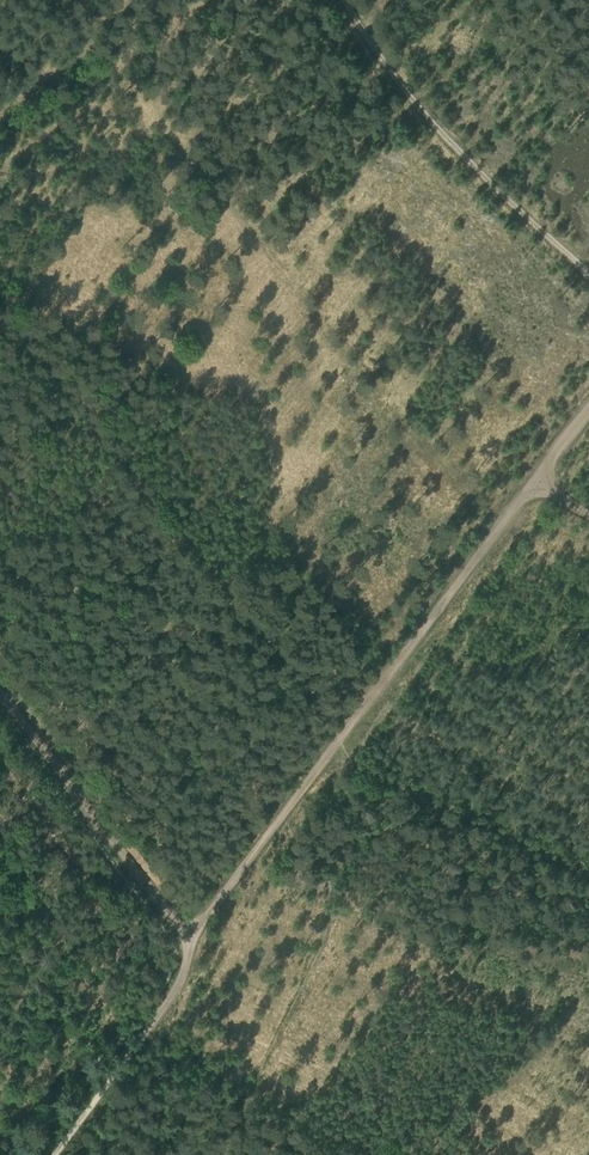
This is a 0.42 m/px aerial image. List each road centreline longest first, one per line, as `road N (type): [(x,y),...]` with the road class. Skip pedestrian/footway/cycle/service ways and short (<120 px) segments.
road 1 (track): [(53,1154),(174,994),(187,942),(0,694)]
road 2 (track): [(342,755),(327,823),(325,930),(239,1112)]
road 3 (track): [(588,274),(437,127),(384,66),(349,0)]
road 4 (track): [(339,737),(534,484)]
road 5 (track): [(342,755),(588,865)]
road 6 (track): [(175,947),(187,942),(339,737)]
road 7 (track): [(239,1112),(223,1076),(115,1044)]

